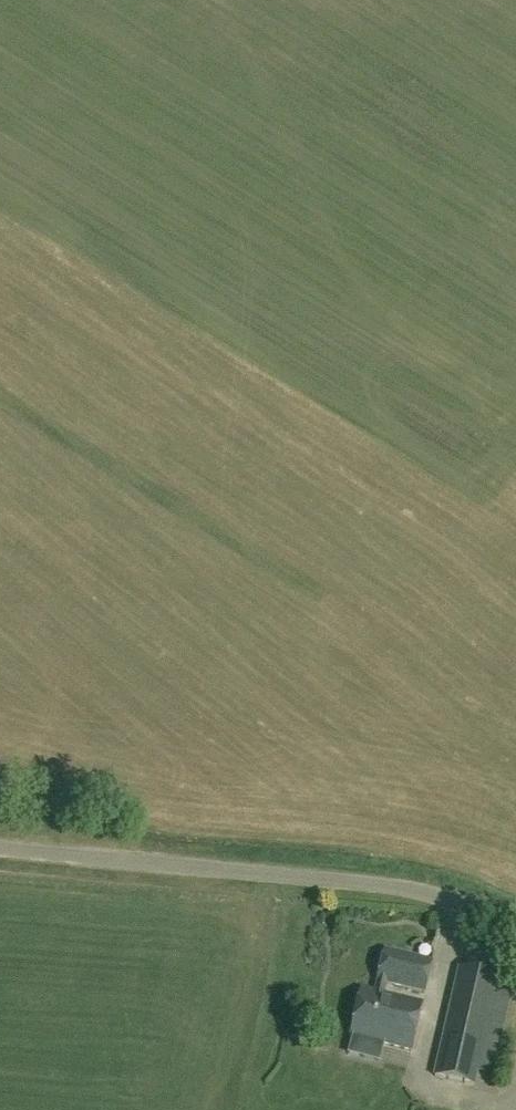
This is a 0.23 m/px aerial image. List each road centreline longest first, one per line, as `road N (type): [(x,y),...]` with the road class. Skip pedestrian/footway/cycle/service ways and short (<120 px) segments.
road 1 (unclassified): [(515,924),(401,884),(0,848)]

